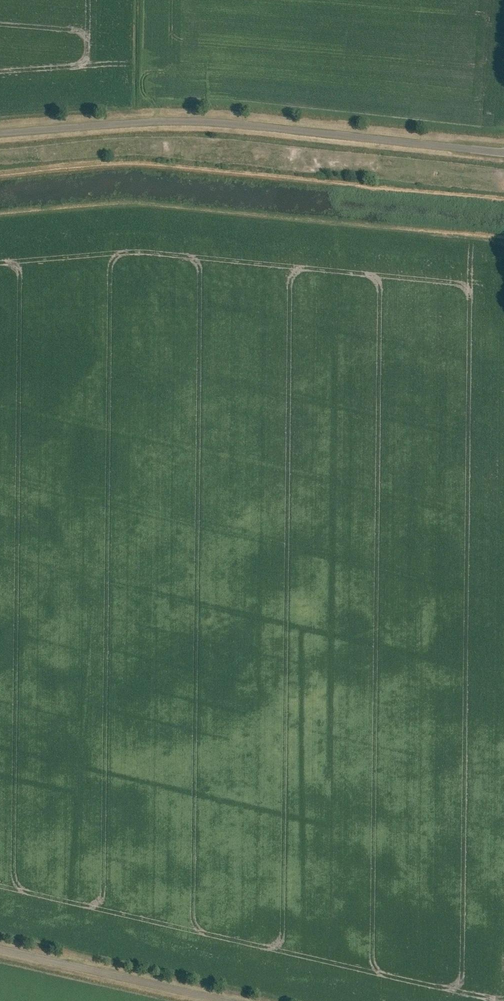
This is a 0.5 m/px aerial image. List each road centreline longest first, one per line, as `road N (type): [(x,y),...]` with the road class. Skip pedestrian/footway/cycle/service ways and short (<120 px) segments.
road 1 (unclassified): [(503,152),(194,121),(0,133)]
road 2 (unclassified): [(224,1000),(0,949)]

